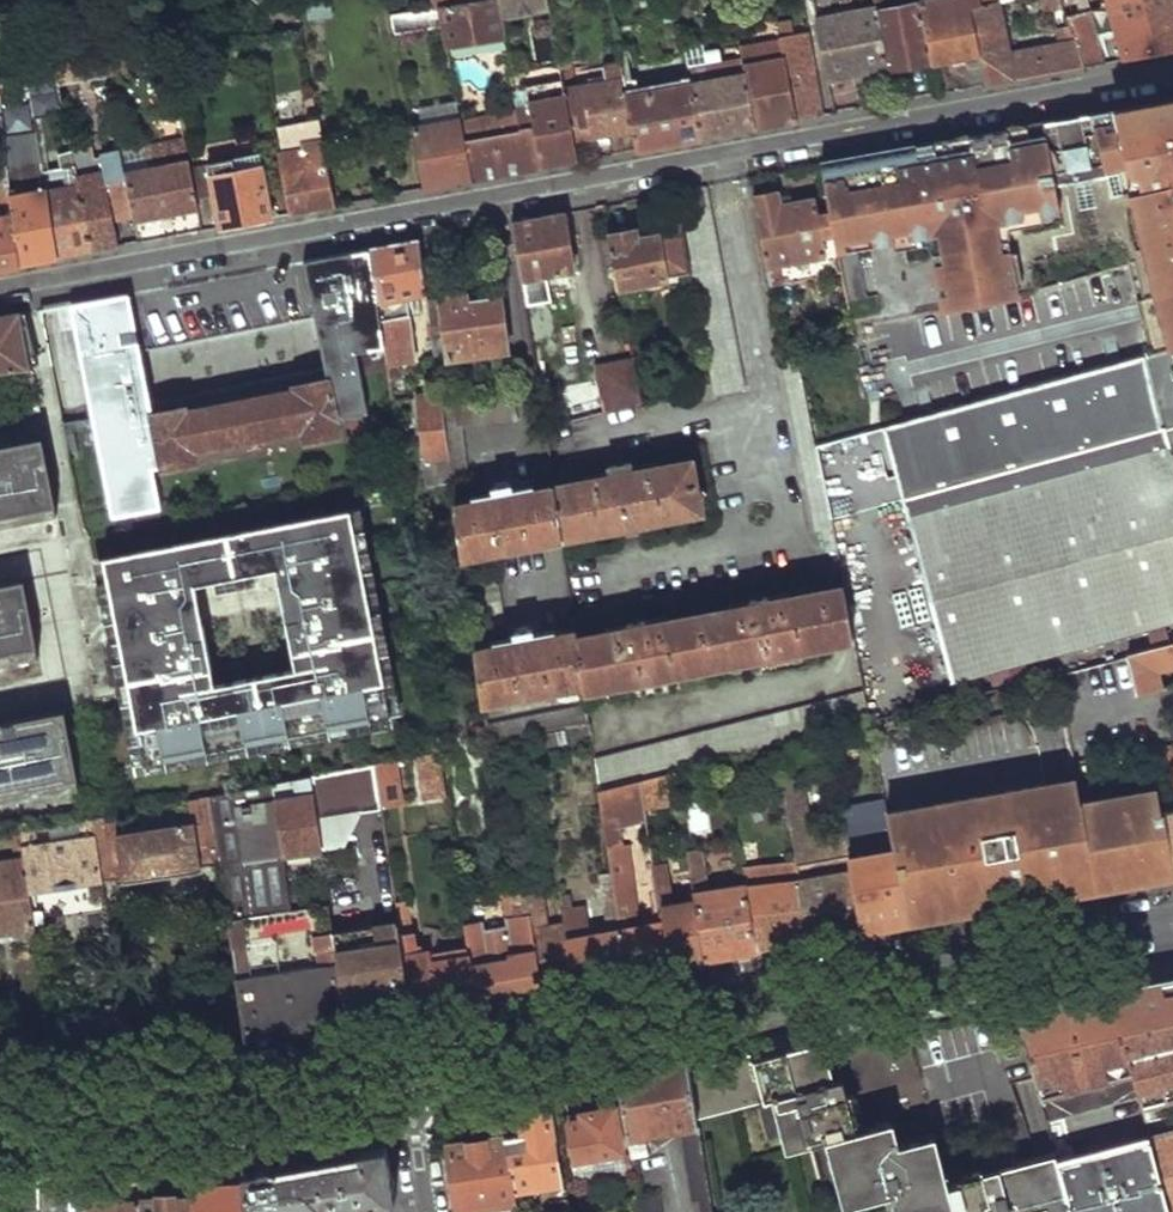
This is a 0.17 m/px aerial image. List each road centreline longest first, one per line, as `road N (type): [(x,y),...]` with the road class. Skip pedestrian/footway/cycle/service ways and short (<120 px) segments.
road 1 (residential): [(0,290),(1172,72)]
road 2 (secondary): [(409,1058),(1172,926)]
road 3 (secondary): [(54,1116),(409,1058)]
road 4 (residential): [(409,1058),(430,1211)]

